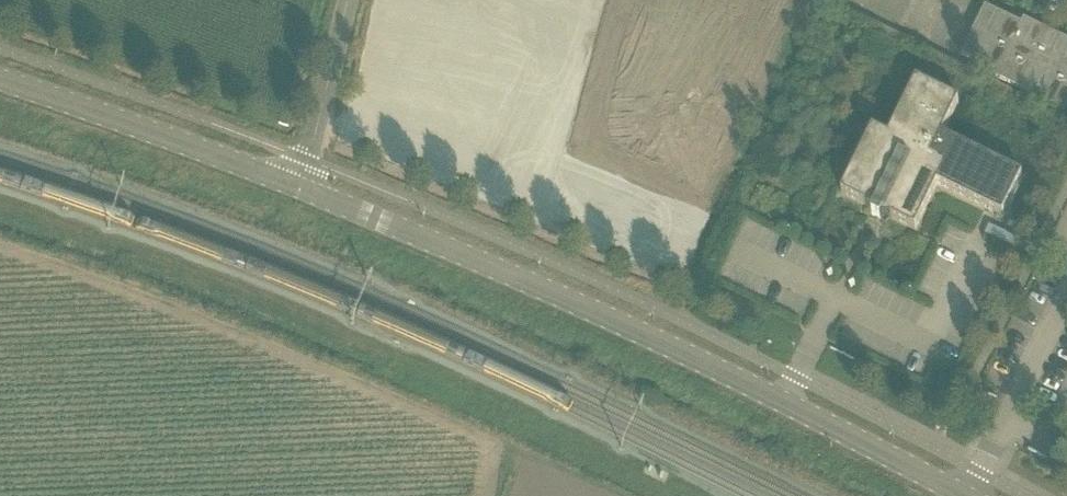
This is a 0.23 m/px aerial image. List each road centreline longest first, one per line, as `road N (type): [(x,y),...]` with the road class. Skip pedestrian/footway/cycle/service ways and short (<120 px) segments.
road 1 (tertiary): [(965,495),(717,366),(298,186)]
road 2 (tertiary): [(298,186),(0,77)]
road 3 (unclassified): [(298,186),(347,0)]

